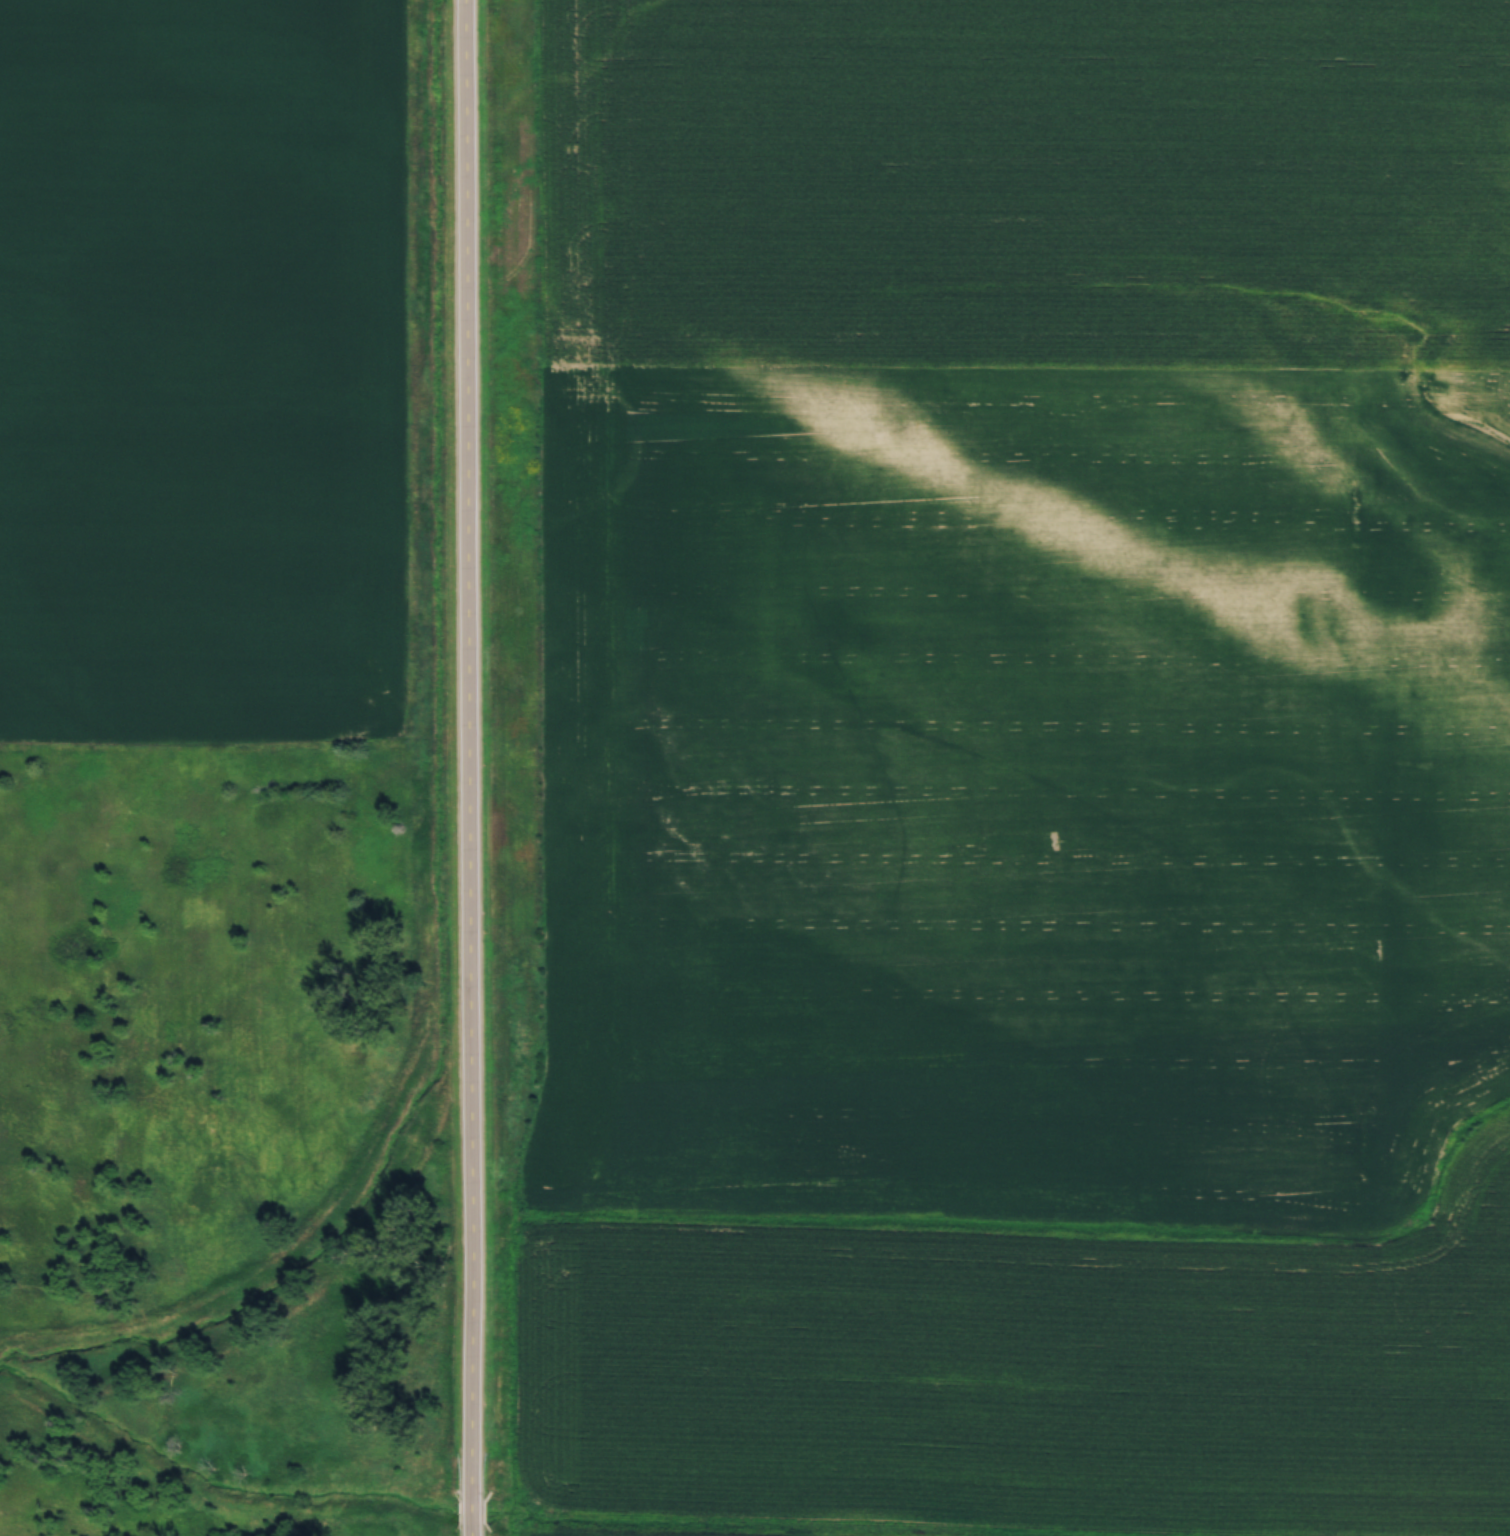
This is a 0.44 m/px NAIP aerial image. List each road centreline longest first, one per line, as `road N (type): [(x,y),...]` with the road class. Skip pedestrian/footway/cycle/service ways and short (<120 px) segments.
road 1 (tertiary): [(480,1535),(472,0)]

